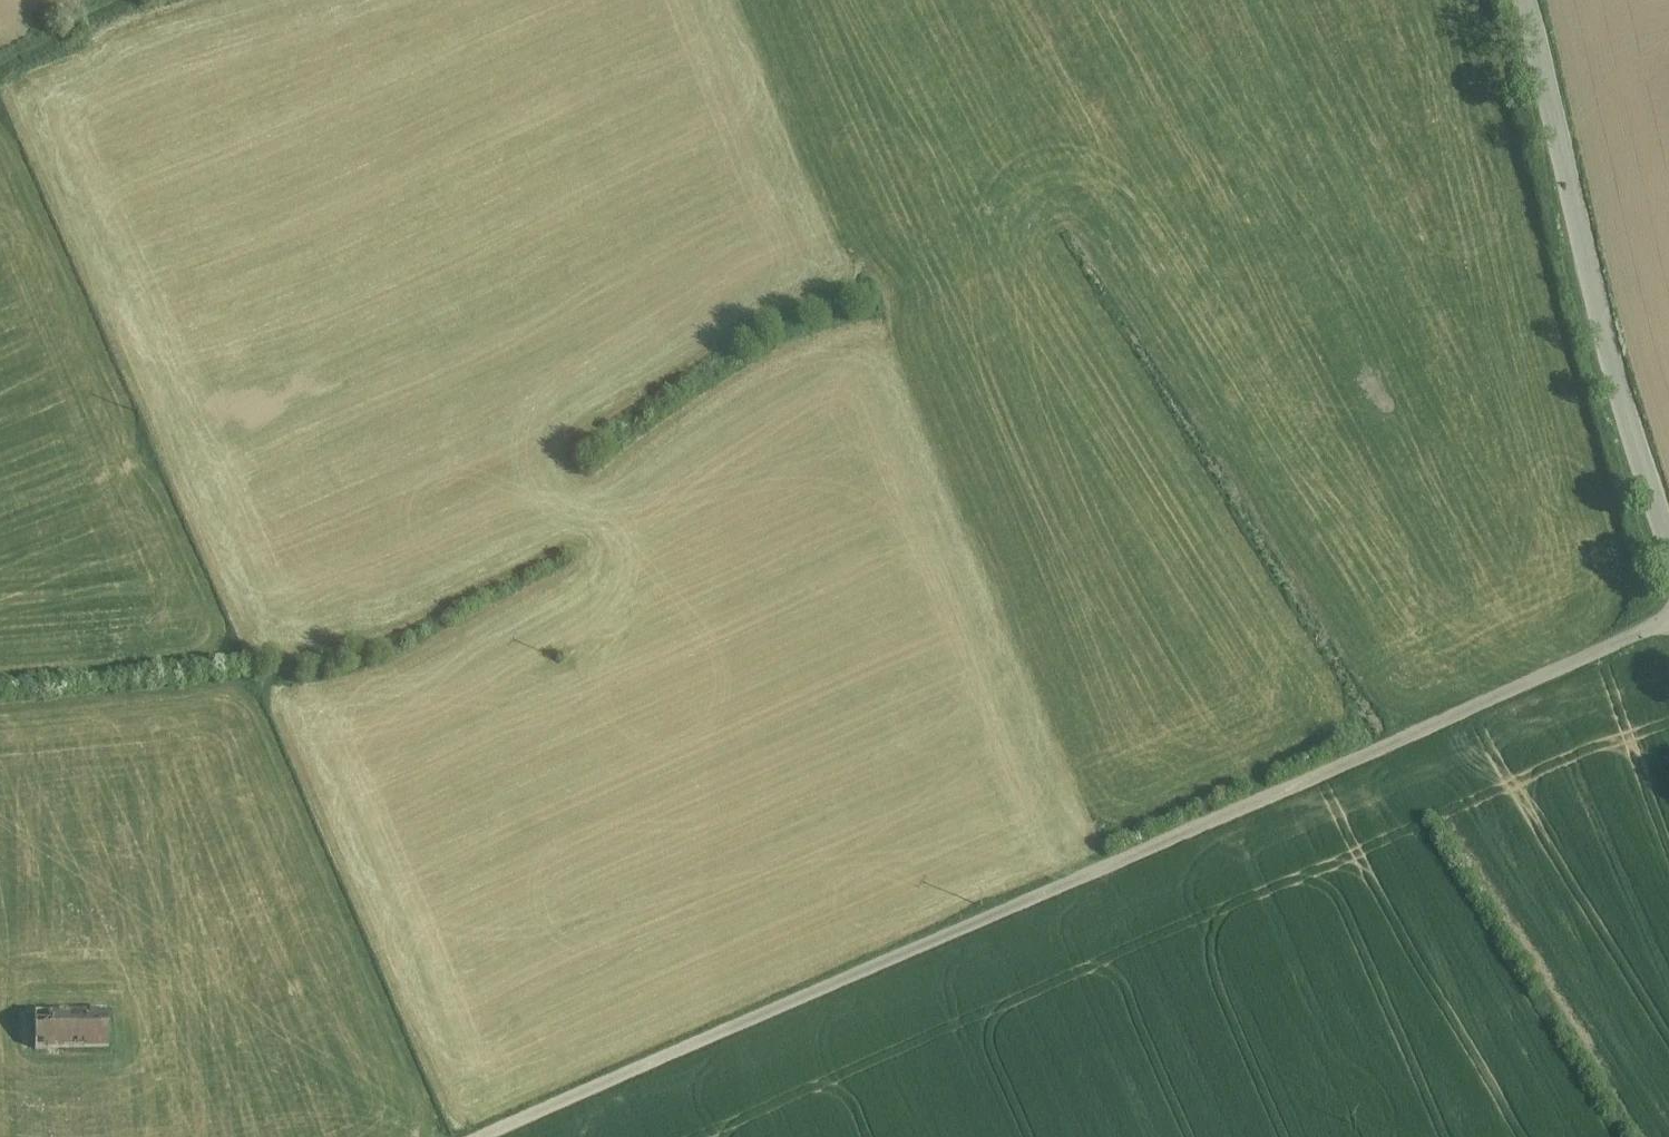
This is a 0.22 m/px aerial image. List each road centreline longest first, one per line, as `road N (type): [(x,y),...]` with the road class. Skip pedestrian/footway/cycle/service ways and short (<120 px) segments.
road 1 (track): [(1668,623),(484,1136)]
road 2 (tertiary): [(1668,537),(1619,383),(1527,0)]

